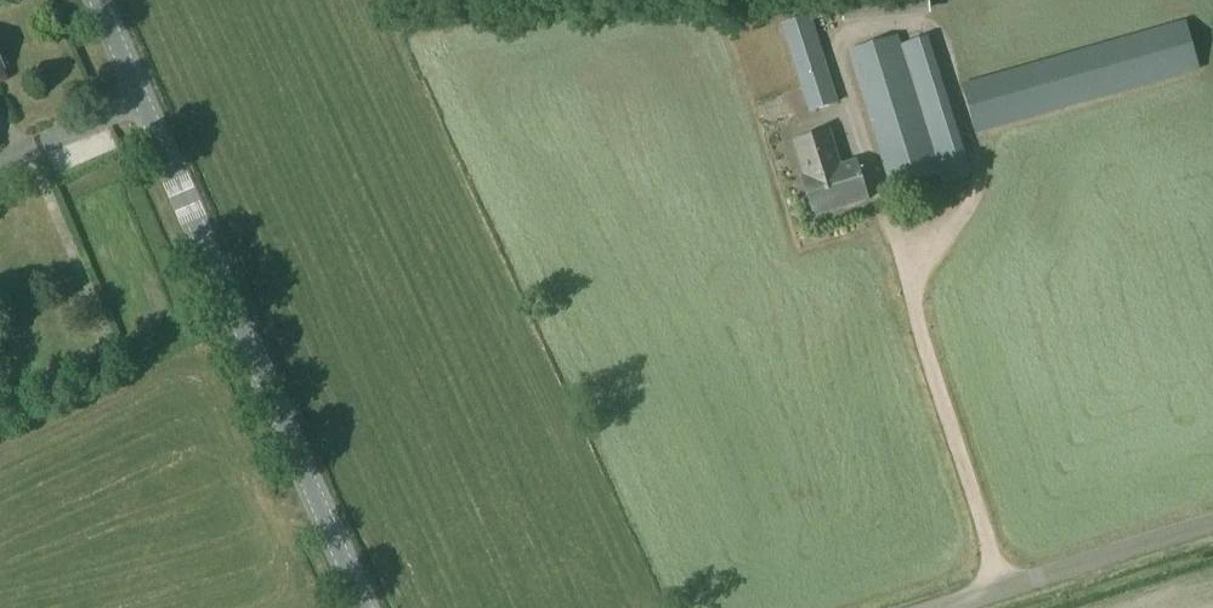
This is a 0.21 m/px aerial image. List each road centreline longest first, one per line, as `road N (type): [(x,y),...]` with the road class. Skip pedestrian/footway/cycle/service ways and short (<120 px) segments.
road 1 (unclassified): [(365,607),(96,0)]
road 2 (unclassified): [(970,607),(1159,543),(1212,533)]

